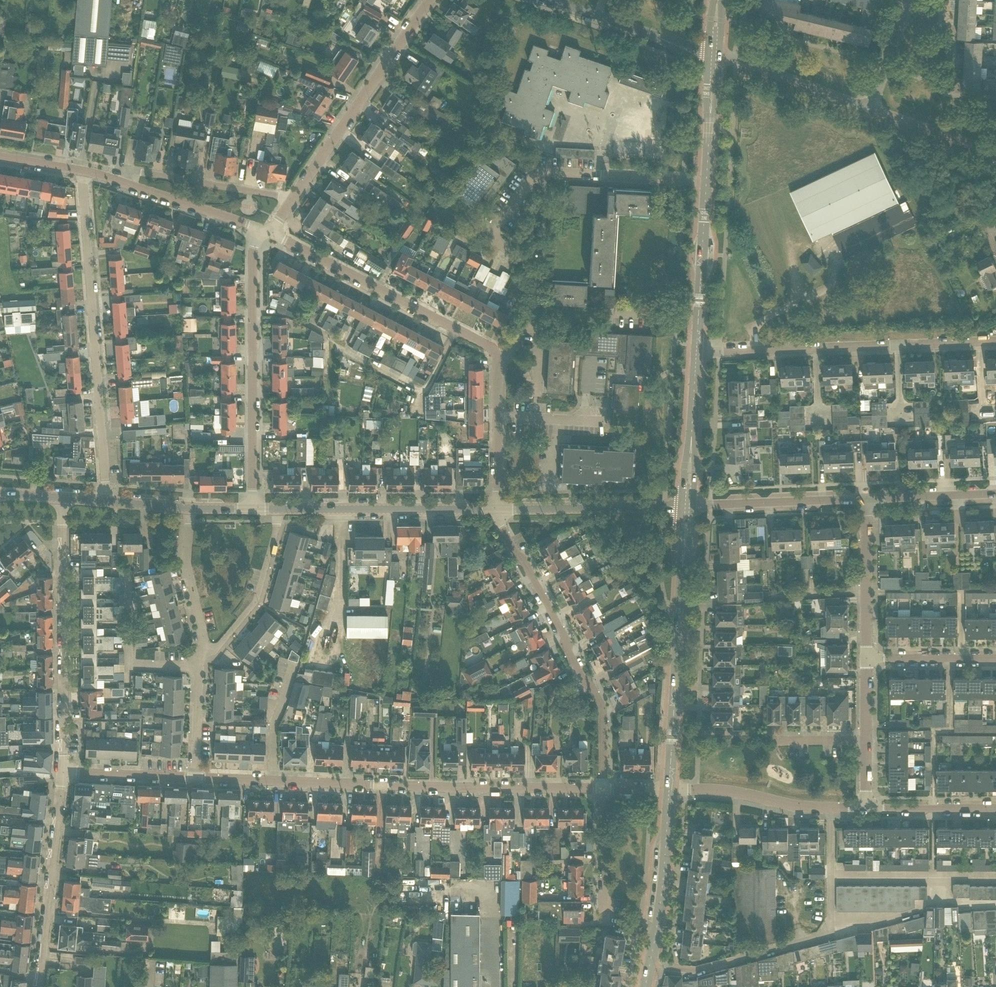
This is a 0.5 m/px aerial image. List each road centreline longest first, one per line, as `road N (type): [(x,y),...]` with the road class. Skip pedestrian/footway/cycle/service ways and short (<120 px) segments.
road 1 (residential): [(604,789),(193,776)]
road 2 (residential): [(707,179),(536,173),(488,236),(531,265),(534,294),(524,326)]
road 3 (residential): [(108,502),(82,172)]
road 4 (residential): [(604,789),(604,707),(501,526),(500,510)]
road 5 (residential): [(650,963),(696,970),(827,933),(831,810)]
road 6 (residential): [(696,353),(995,340)]
road 7 (residential): [(254,509),(256,226)]
road 8 (tertiary): [(669,789),(687,507)]
road 9 (residential): [(270,233),(429,0)]
road 10 (residential): [(63,772),(66,499)]
road 11 (residential): [(498,357),(270,233)]
road 12 (residential): [(282,509),(500,510)]
road 13 (residential): [(37,986),(63,772)]
road 14 (residential): [(500,510),(687,507)]
road 15 (residential): [(256,226),(82,172)]
road 16 (residential): [(687,507),(867,499)]
road 17 (residential): [(198,662),(253,606),(282,509)]
road 18 (tertiary): [(650,963),(669,789)]
road 19 (tertiary): [(696,353),(707,179)]
road 20 (residential): [(713,56),(556,0)]
road 21 (residential): [(870,110),(713,56)]
road 22 (residential): [(669,789),(831,810)]
road 23 (residential): [(866,656),(867,499)]
road 24 (residential): [(198,662),(204,639),(186,566),(188,508)]
road 25 (tertiary): [(687,507),(696,353)]
road 26 (residential): [(500,510),(498,357)]
road 27 (residential): [(995,152),(870,110)]
road 28 (residential): [(193,776),(63,772)]
road 29 (residential): [(866,656),(995,658)]
road 30 (residential): [(995,810),(866,809)]
road 31 (residential): [(867,499),(995,494)]
road 32 (residential): [(613,912),(604,789)]
road 33 (tertiary): [(707,179),(713,56)]

